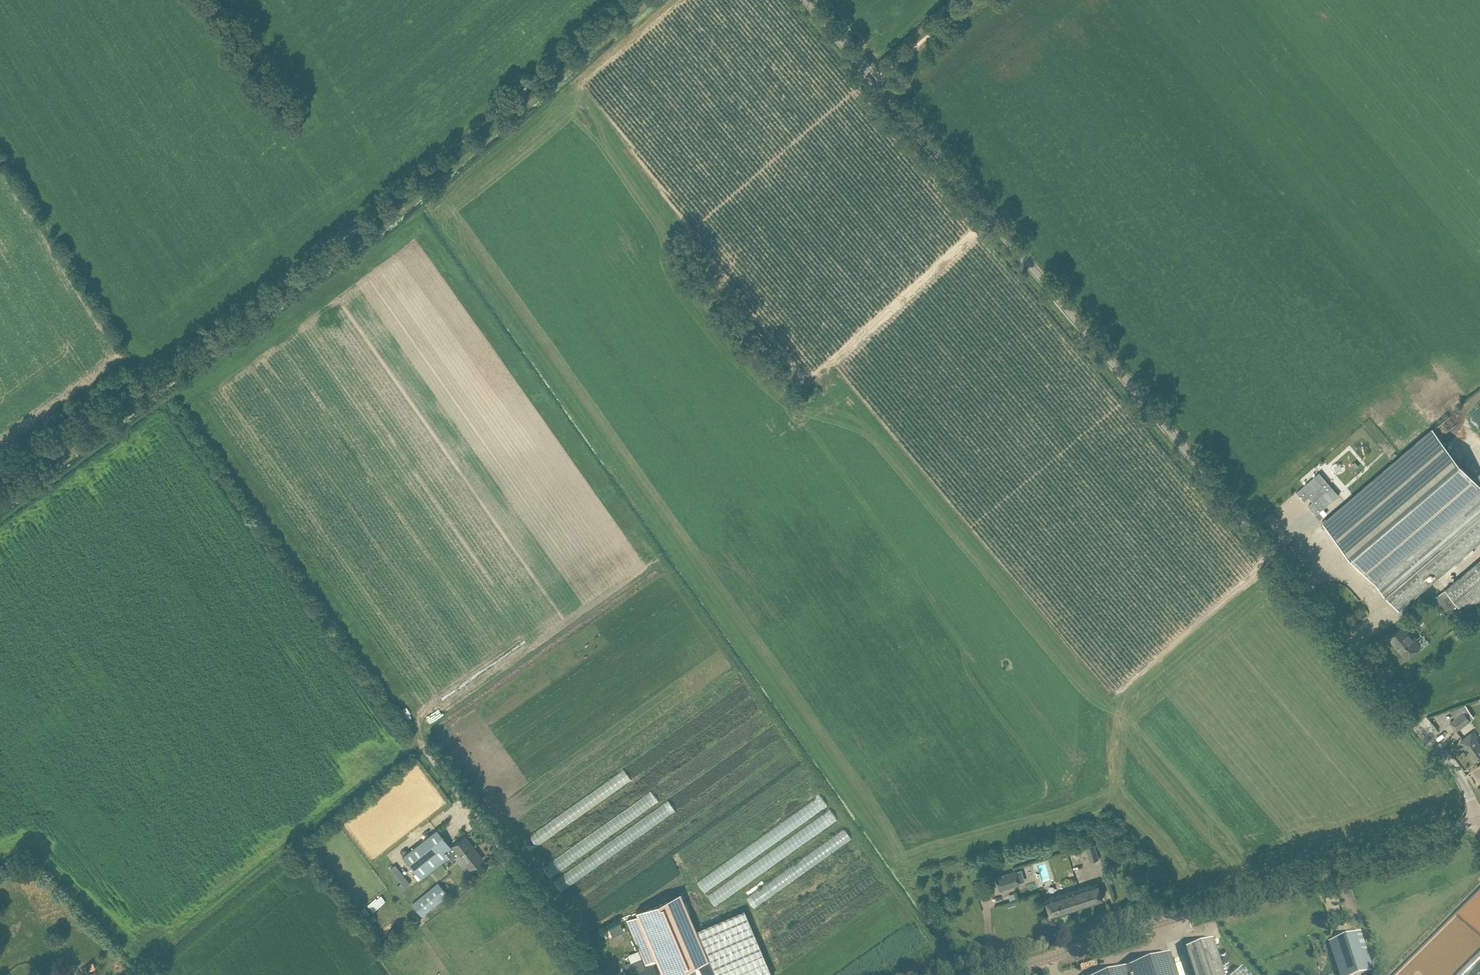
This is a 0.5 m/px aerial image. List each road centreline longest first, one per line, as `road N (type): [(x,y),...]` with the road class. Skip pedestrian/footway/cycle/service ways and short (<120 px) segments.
road 1 (unclassified): [(1477,820),(1455,771),(1237,499),(815,0)]
road 2 (tertiary): [(984,974),(1477,820)]
road 3 (track): [(594,974),(462,795)]

